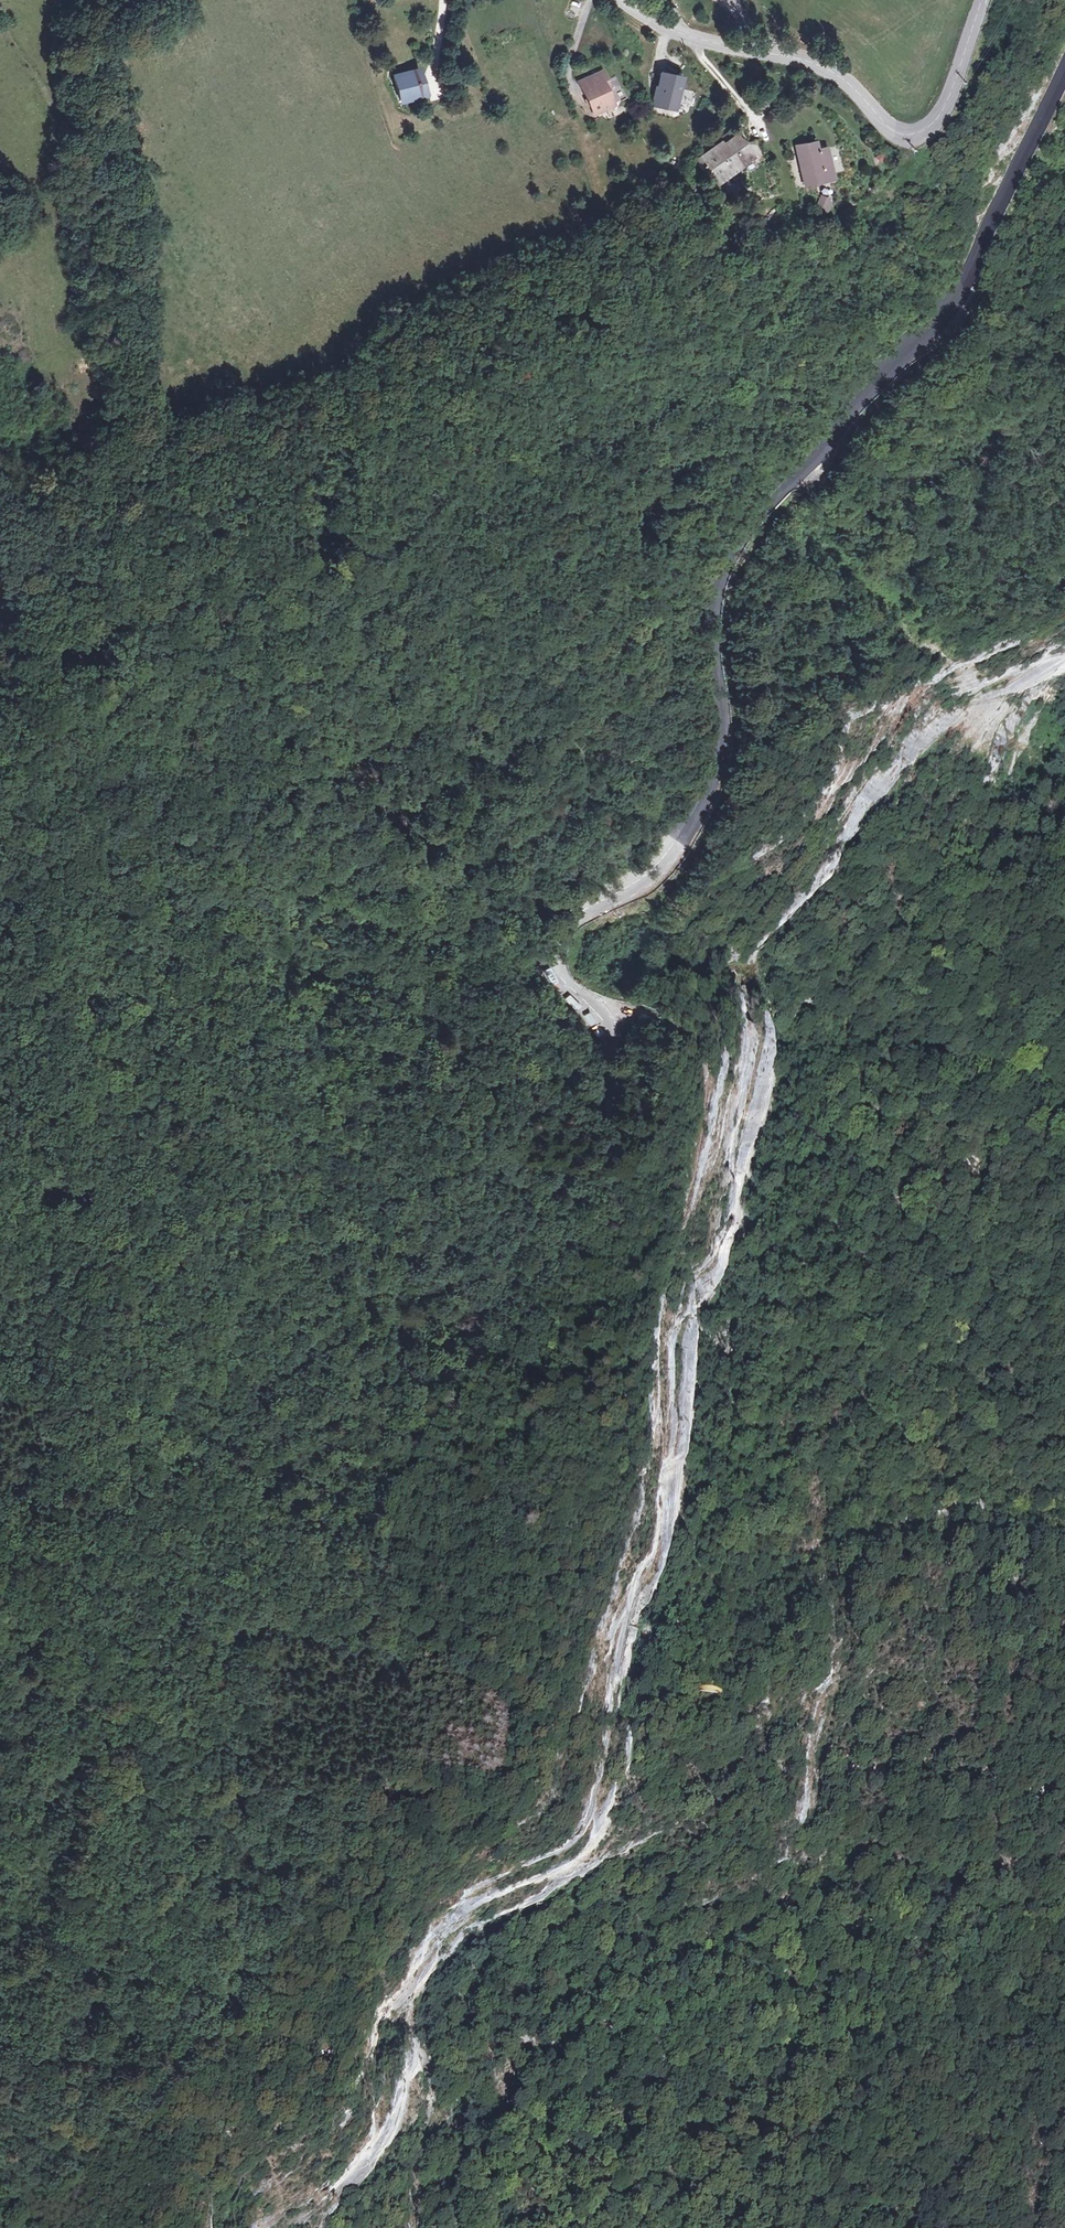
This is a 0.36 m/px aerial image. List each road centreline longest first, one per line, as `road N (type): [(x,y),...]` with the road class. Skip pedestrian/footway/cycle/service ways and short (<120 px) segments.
road 1 (secondary): [(1064,72),(949,303),(759,511),(721,571),(710,609),(712,758),(686,824),(645,875),(577,917),(557,946),(561,977),(607,1023),(614,1054),(616,1637),(591,1695),(474,1855),(388,1935),(364,1974),(356,2021),(359,2227)]
road 2 (tertiary): [(623,0),(685,36),(821,68),(906,134),(927,129),(946,108),(984,0)]

